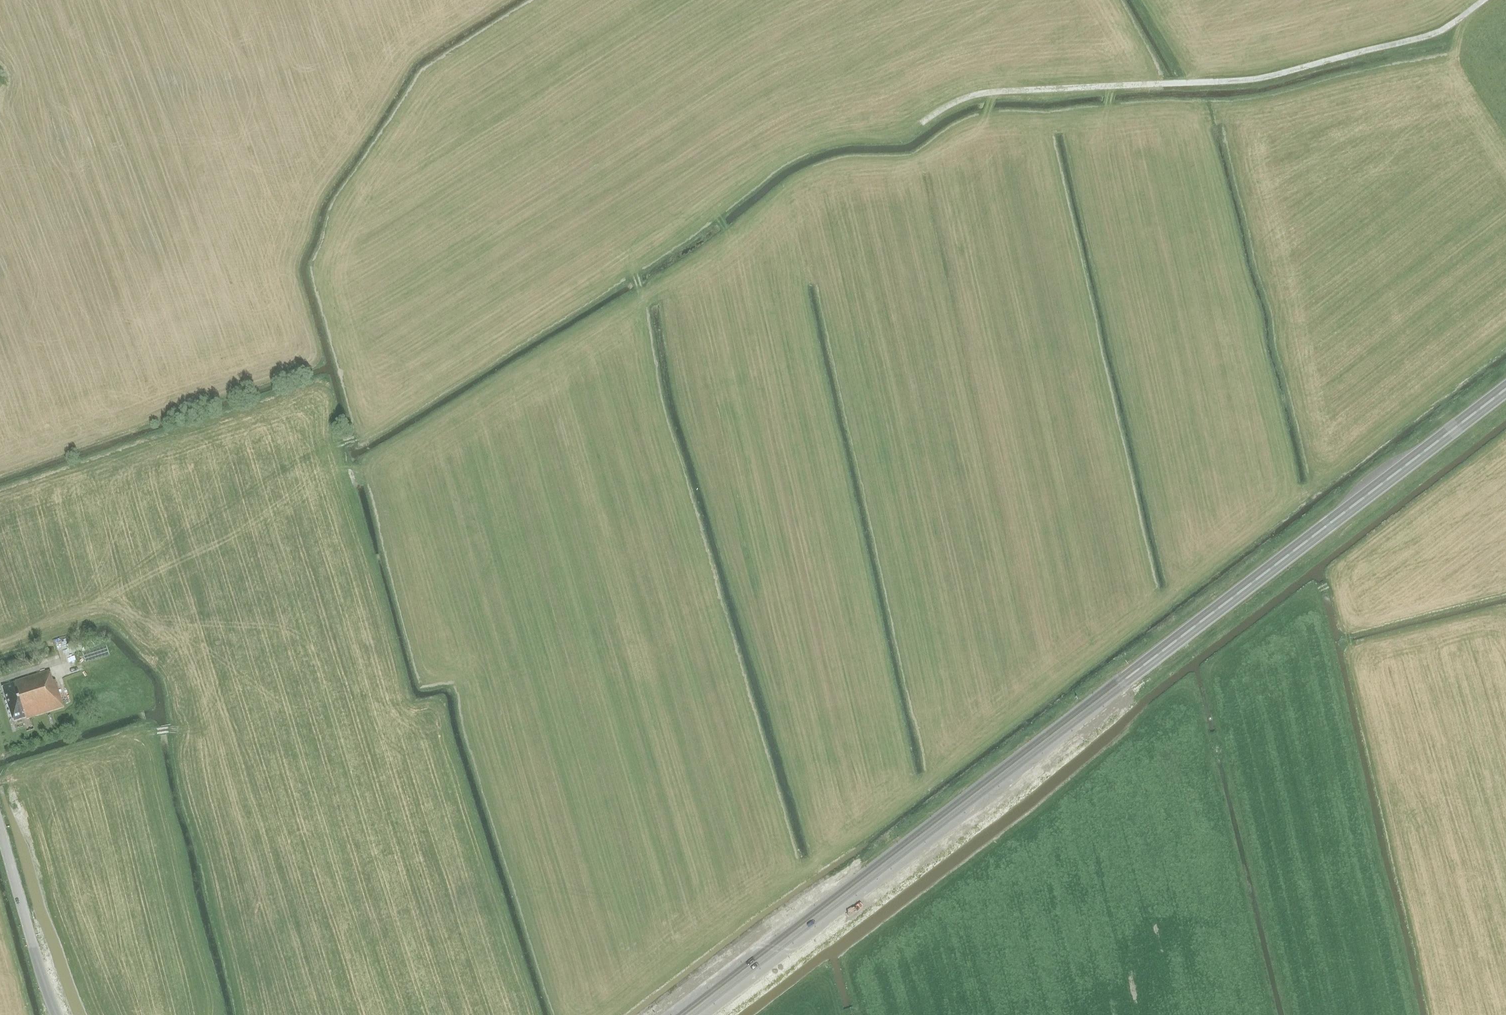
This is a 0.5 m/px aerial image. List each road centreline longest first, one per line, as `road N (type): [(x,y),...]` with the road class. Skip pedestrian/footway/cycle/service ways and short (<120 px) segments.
road 1 (trunk): [(686,1014),(1505,389)]
road 2 (track): [(717,219),(813,152),(916,131),(956,107),(1011,96),(1254,85),(1435,39),(1492,0)]
road 3 (tertiary): [(57,1014),(0,827)]

